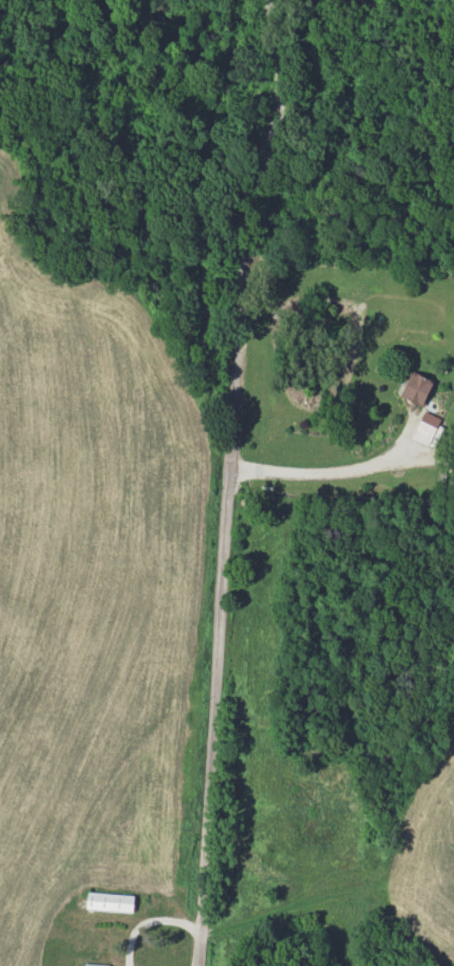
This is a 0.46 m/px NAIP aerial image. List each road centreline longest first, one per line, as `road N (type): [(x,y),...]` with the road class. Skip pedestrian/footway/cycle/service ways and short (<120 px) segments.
road 1 (residential): [(202,965),(264,0)]

